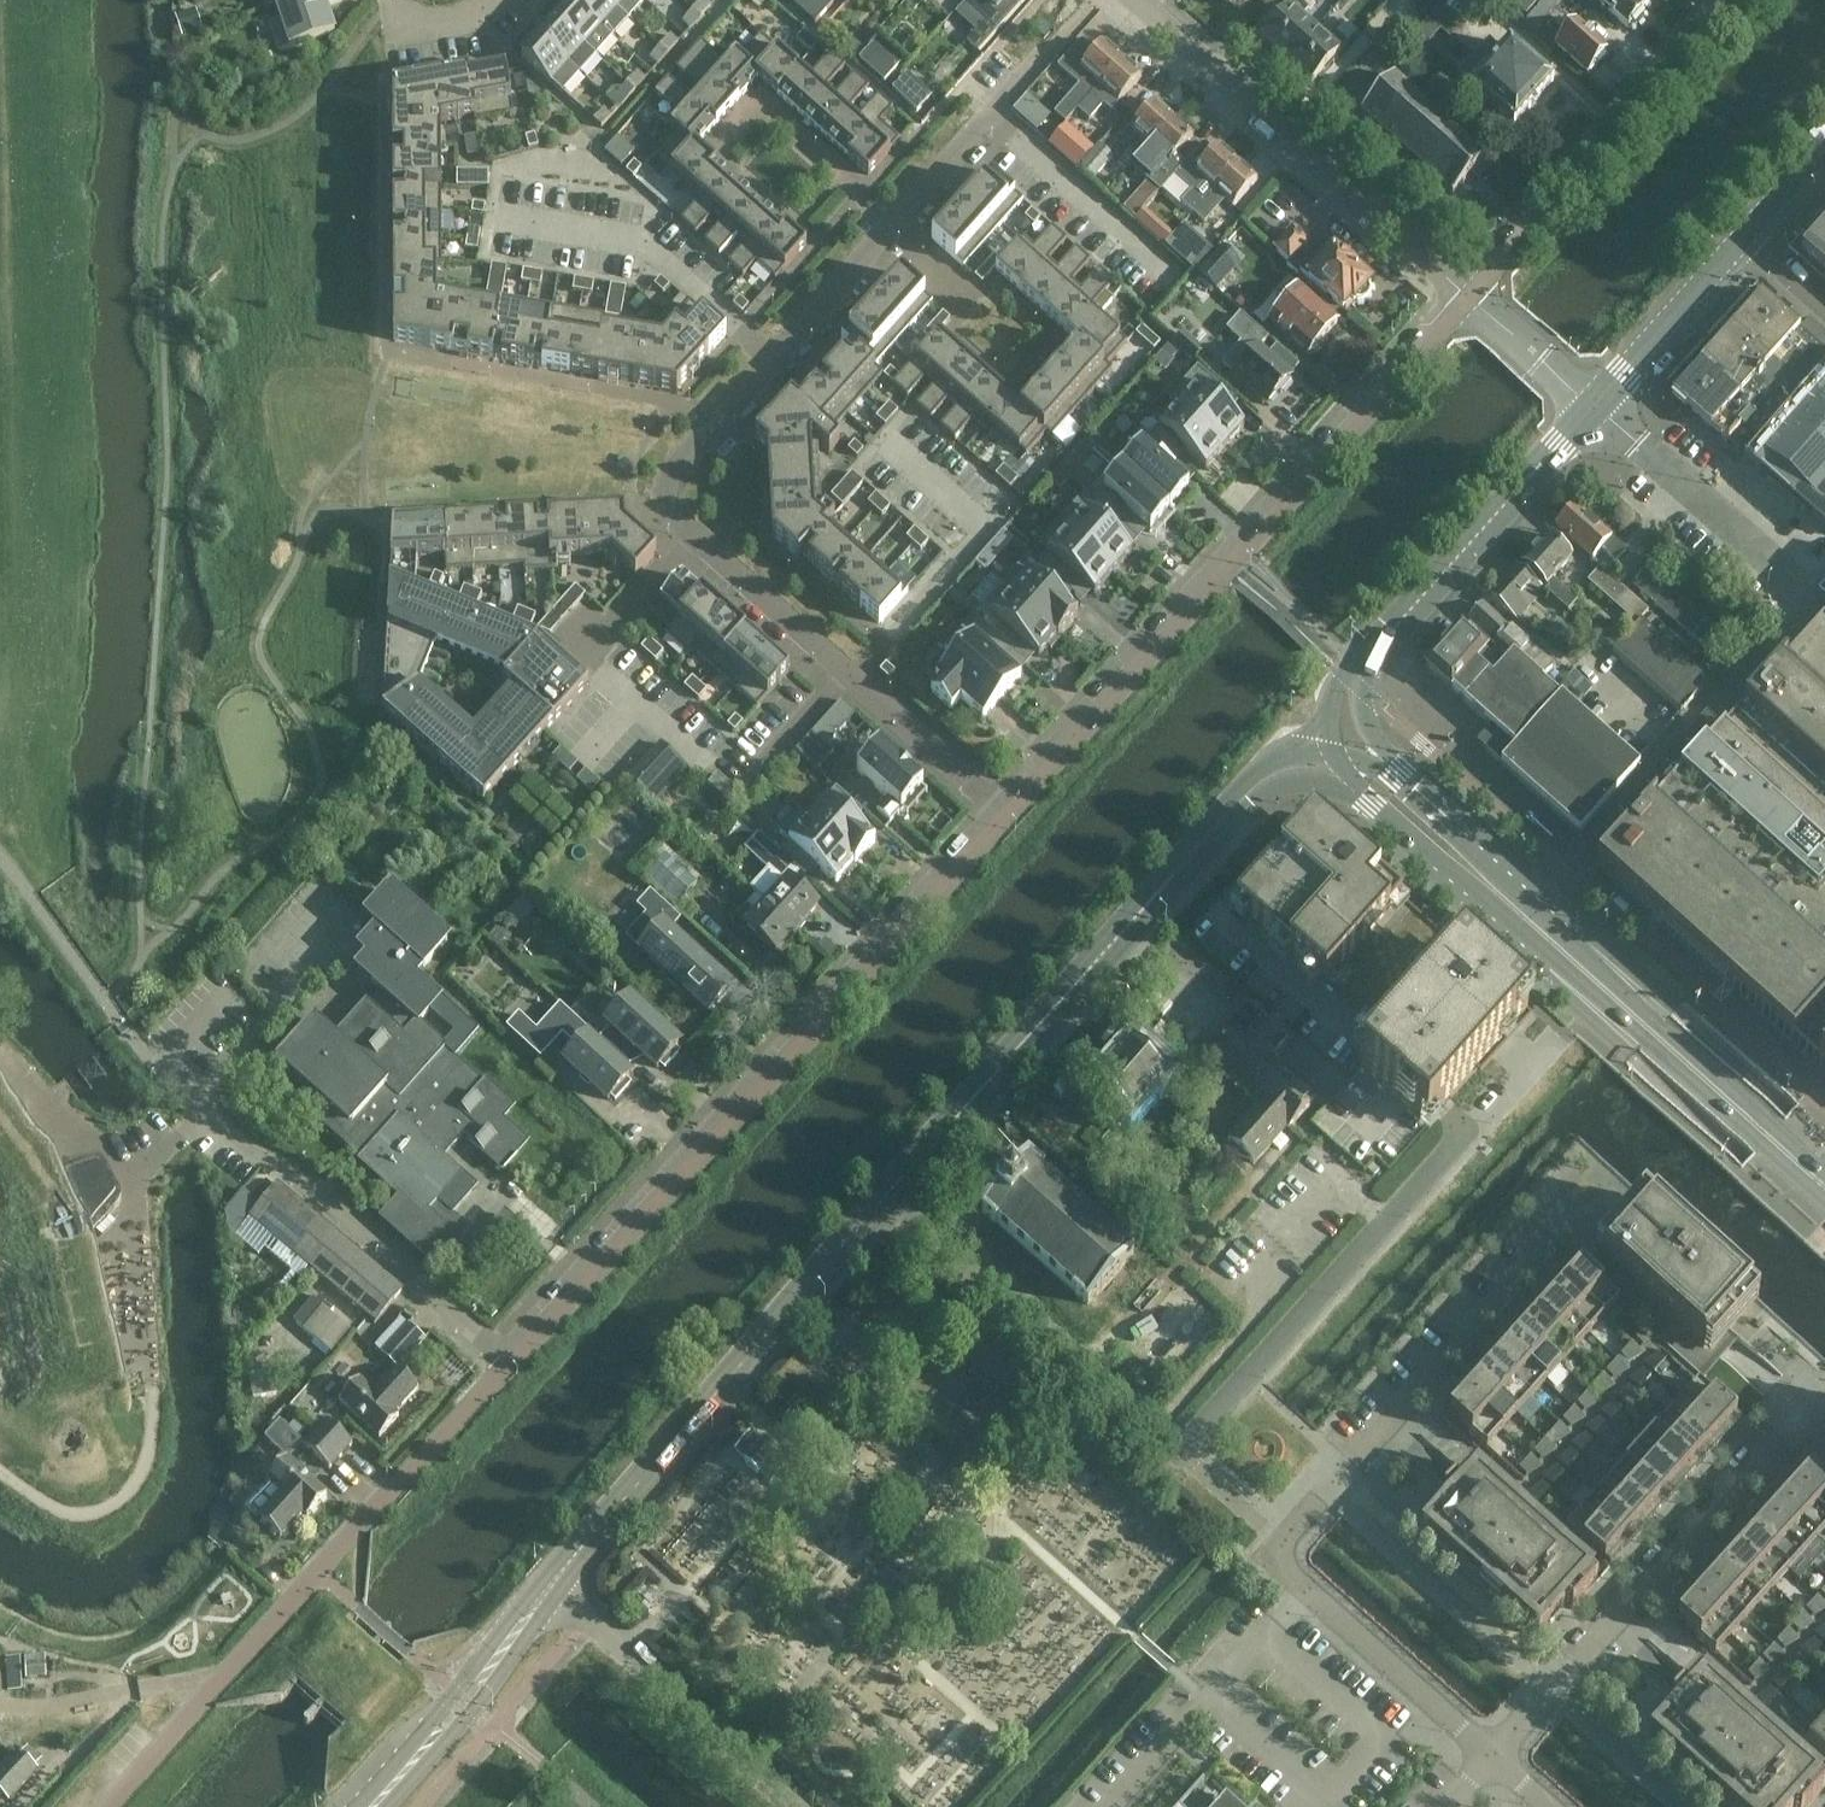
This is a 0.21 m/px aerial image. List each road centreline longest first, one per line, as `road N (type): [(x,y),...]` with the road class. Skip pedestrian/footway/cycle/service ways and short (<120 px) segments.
road 1 (residential): [(1004,809),(678,525),(666,481),(680,455),(1048,52)]
road 2 (tertiary): [(550,1586),(885,1193),(1140,910)]
road 3 (residential): [(502,1360),(1004,809)]
road 4 (residential): [(1494,1758),(1270,1560),(1552,1247)]
road 5 (residential): [(1004,809),(1466,294)]
road 6 (residential): [(1494,1758),(1824,1383)]
road 7 (unclassified): [(502,1360),(442,1308),(416,1270),(300,1173),(256,1153),(156,1063)]
road 8 (residential): [(1466,294),(1142,0)]
road 9 (residential): [(1466,294),(1734,0)]
road 10 (tertiary): [(1346,782),(1556,960),(1648,1027)]
road 11 (tertiary): [(1648,1027),(1540,899),(1390,765)]
road 12 (tertiary): [(1367,659),(1593,406)]
road 13 (unclassified): [(798,1806),(550,1586)]
road 14 (unclassified): [(105,1806),(314,1572)]
road 15 (unclassified): [(1812,597),(1593,406)]
road 16 (residential): [(314,1572),(502,1360)]
road 17 (tertiary): [(1328,753),(1279,757),(1240,785),(1140,910)]
road 18 (tertiary): [(1140,910),(1180,880),(1259,795),(1311,778),(1346,782)]
road 19 (tertiary): [(1824,1187),(1648,1027)]
road 20 (tertiary): [(1593,406),(1740,240)]
road 21 (tertiary): [(407,1767),(474,1708),(515,1633)]
road 22 (tertiary): [(515,1633),(454,1690),(407,1767)]
road 23 (unclassified): [(1593,406),(1466,294)]
road 24 (tertiary): [(1740,240),(1824,144)]

